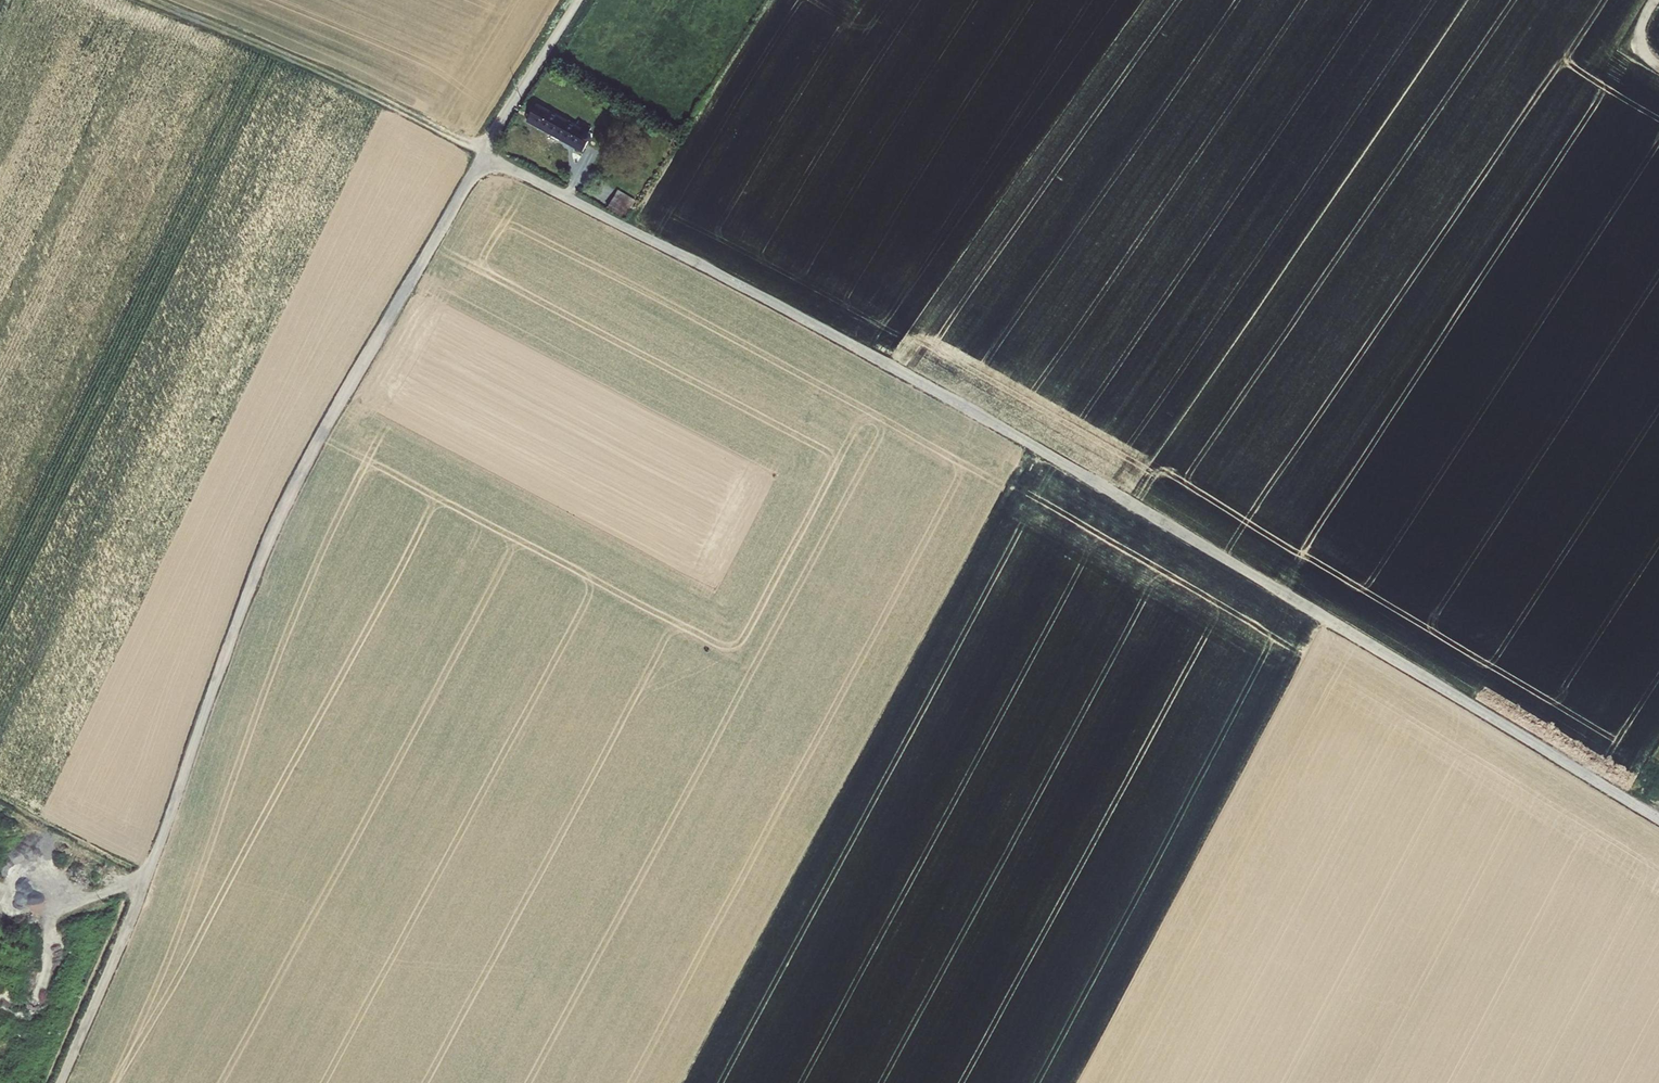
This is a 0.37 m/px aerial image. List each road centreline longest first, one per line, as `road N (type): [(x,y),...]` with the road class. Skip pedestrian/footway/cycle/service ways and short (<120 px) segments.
road 1 (track): [(128,0),(330,80),(483,154),(279,517),(162,839),(61,1082)]
road 2 (track): [(1658,821),(975,414),(483,154)]
road 3 (unclassified): [(579,0),(483,154)]

